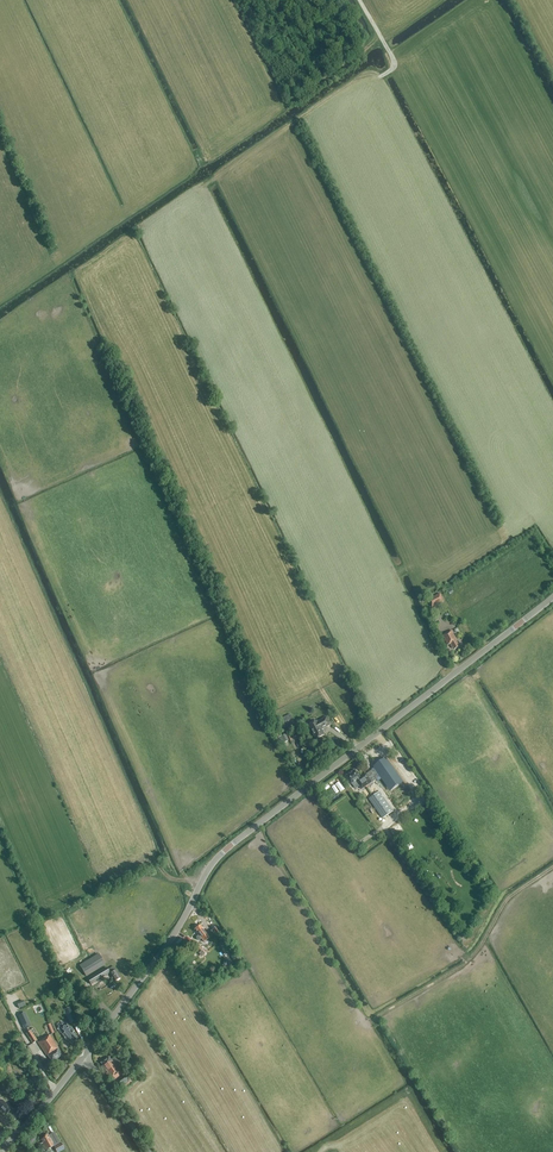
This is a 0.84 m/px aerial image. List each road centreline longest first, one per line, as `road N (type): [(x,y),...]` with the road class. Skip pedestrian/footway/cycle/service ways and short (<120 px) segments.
road 1 (unclassified): [(82,1058),(174,931),(208,865),(552,596)]
road 2 (unclassified): [(0,1150),(82,1058)]

